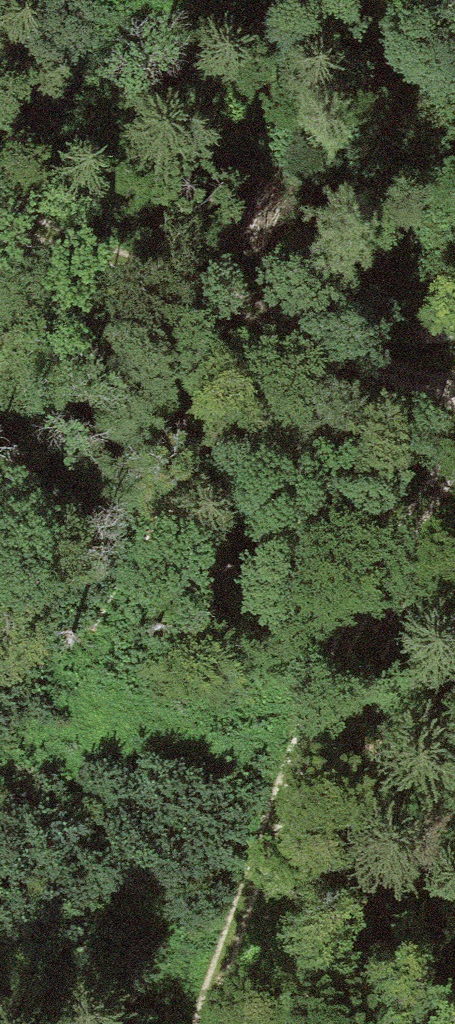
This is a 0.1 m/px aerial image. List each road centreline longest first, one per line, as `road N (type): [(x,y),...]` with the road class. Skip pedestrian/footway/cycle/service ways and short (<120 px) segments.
road 1 (track): [(206,1023),(313,672),(454,406)]
road 2 (track): [(313,672),(43,231)]
road 3 (track): [(0,206),(43,231),(454,392)]

